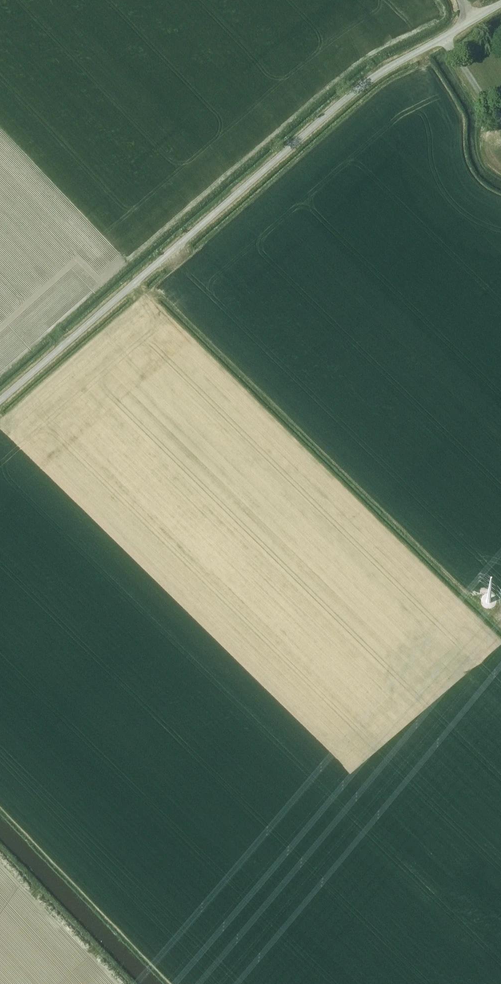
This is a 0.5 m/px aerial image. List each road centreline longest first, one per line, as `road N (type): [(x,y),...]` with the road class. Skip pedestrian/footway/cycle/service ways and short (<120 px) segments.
road 1 (unclassified): [(500,6),(355,92),(0,402)]

